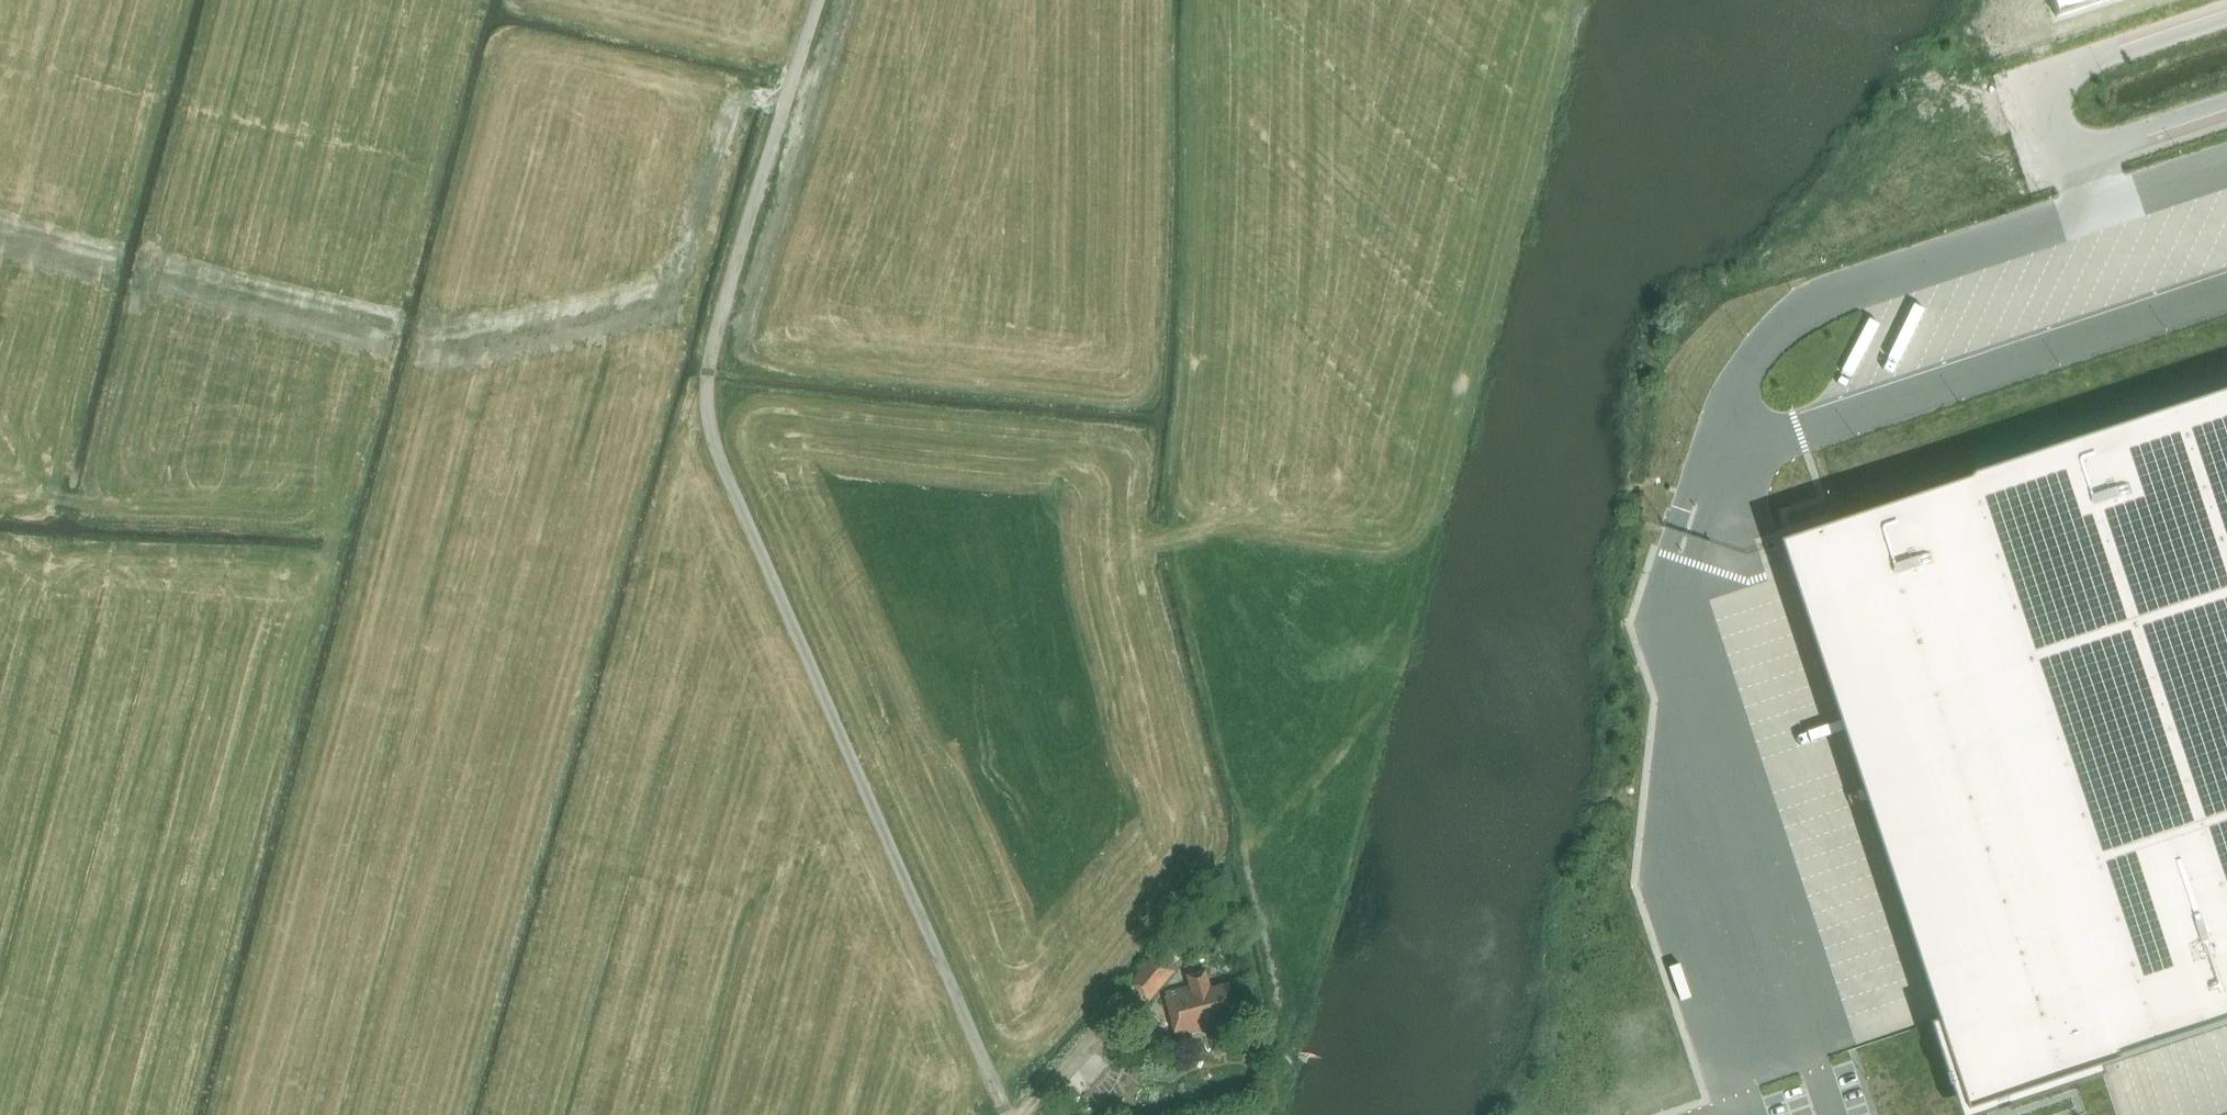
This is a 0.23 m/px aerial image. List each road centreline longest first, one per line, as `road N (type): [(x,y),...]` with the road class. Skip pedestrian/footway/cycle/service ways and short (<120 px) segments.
road 1 (unclassified): [(1001,1114),(707,436),(695,383),(803,0)]
road 2 (unclassified): [(2226,12),(2081,59),(2054,85),(2049,105),(2056,130),(2078,145),(2107,146),(2226,107)]

